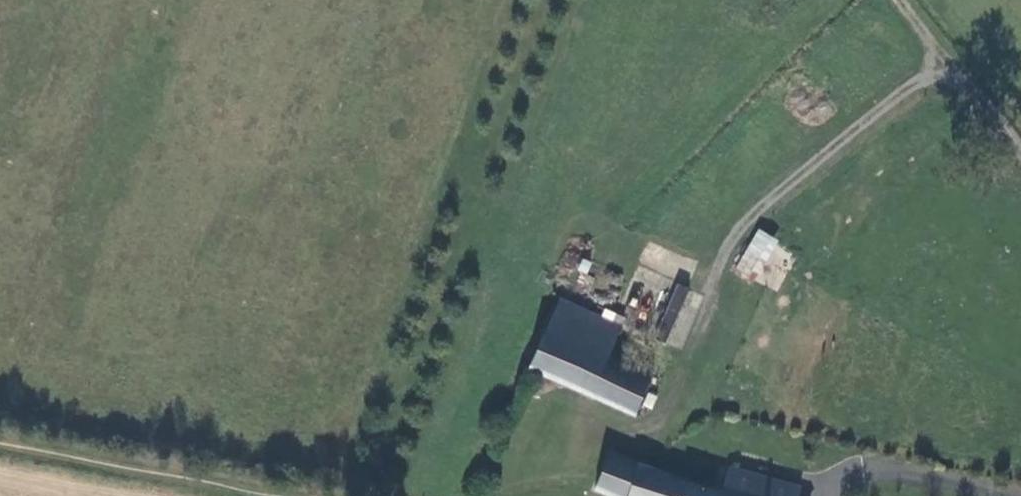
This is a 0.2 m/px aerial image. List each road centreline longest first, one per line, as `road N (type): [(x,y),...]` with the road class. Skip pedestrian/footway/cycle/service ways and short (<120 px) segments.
road 1 (unclassified): [(1020,150),(898,0)]

